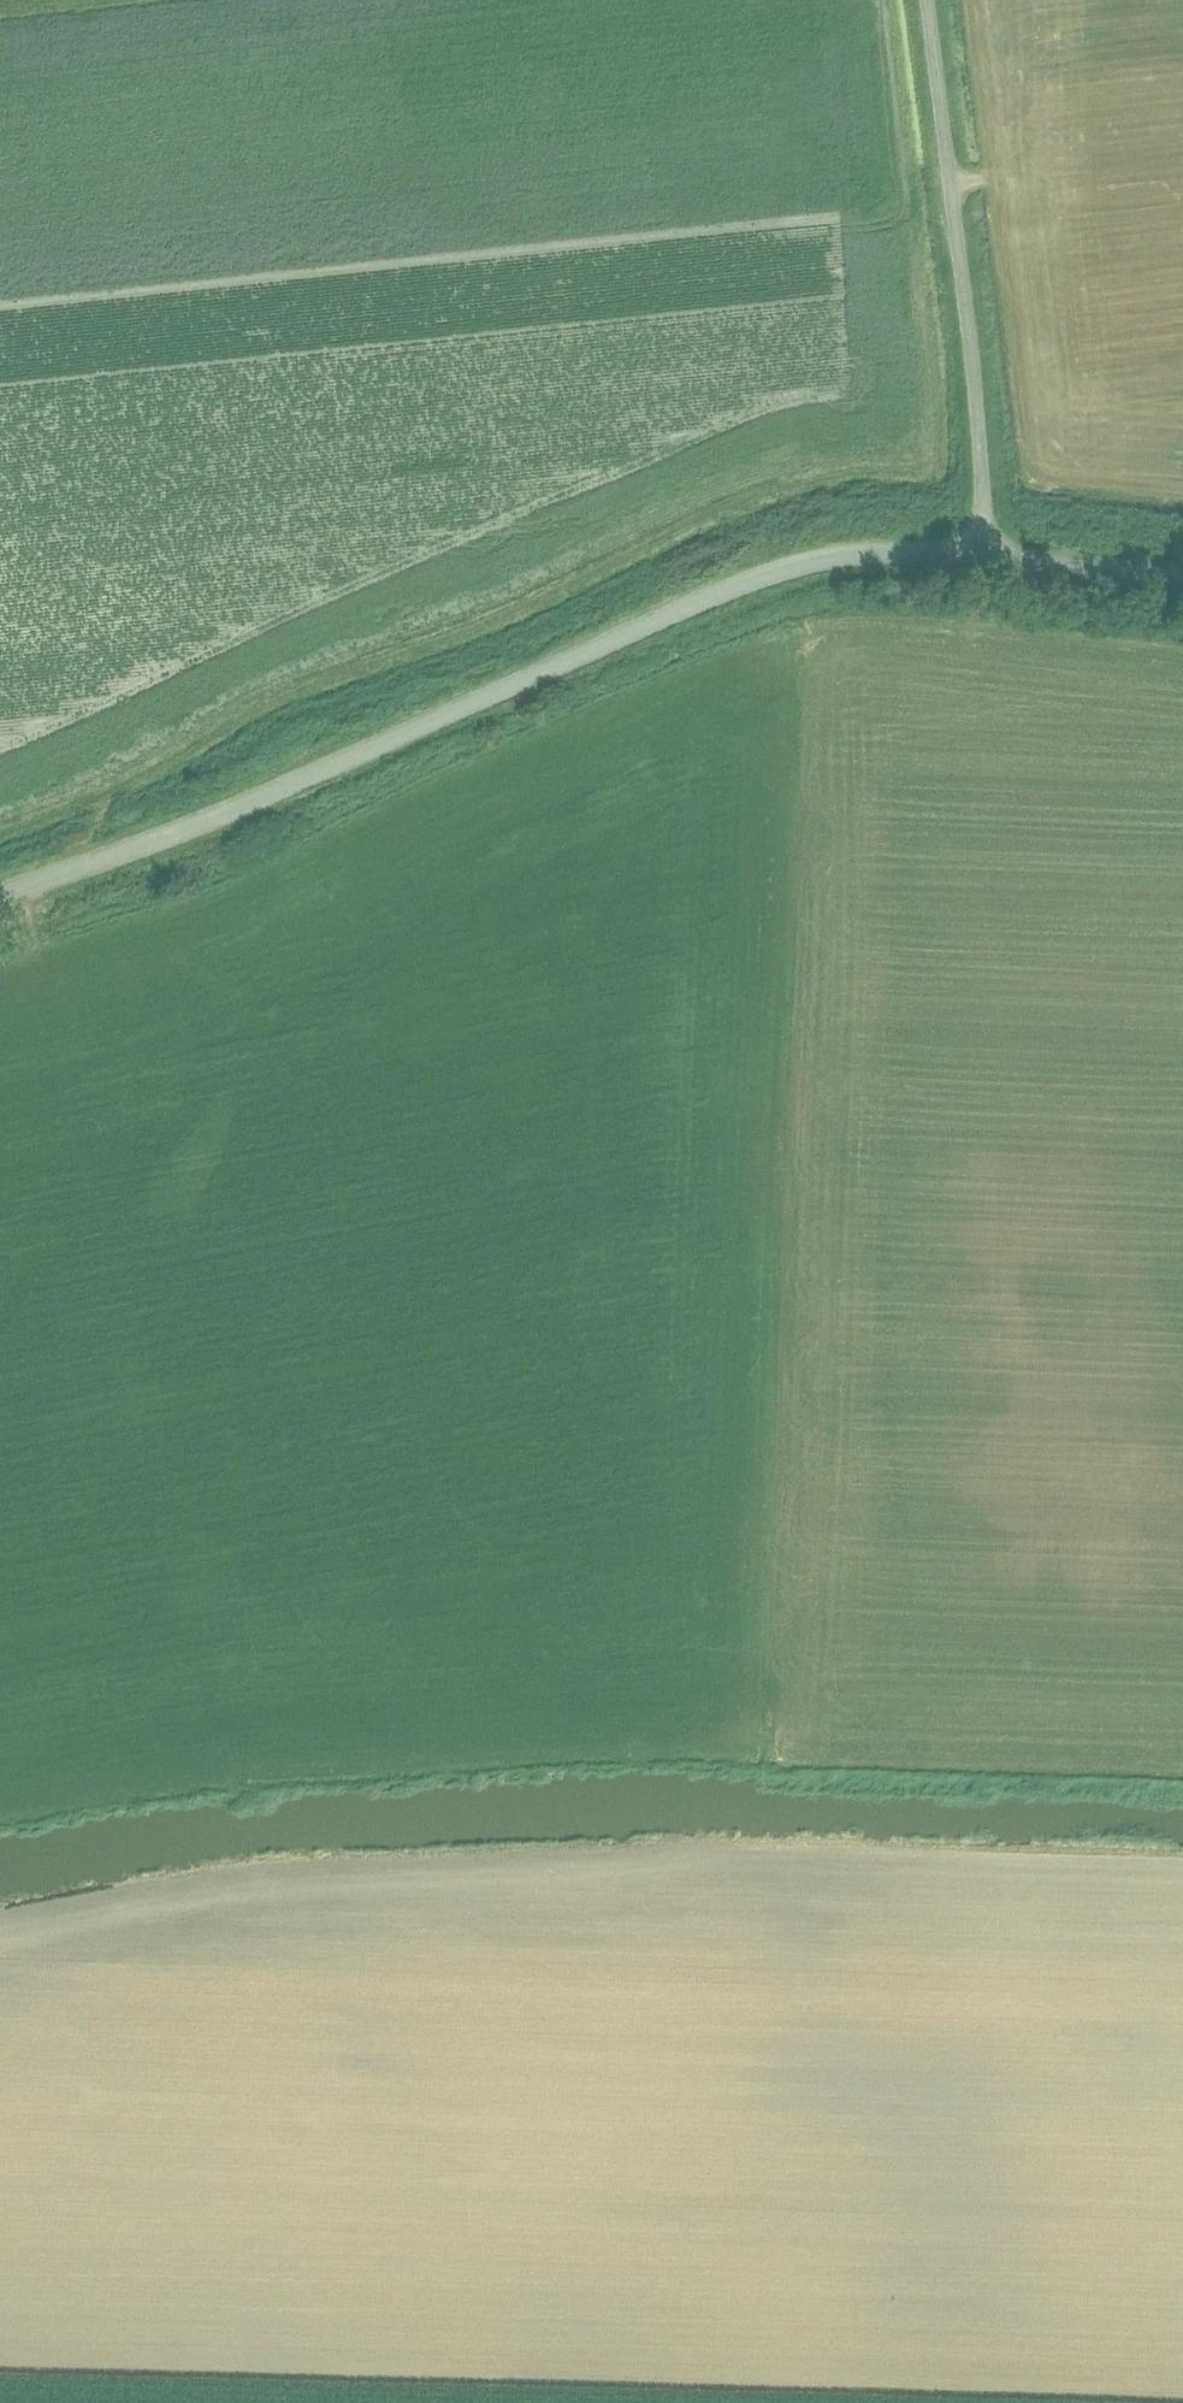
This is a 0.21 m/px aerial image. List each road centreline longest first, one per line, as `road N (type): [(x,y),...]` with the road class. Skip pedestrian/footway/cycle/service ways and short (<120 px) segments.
road 1 (tertiary): [(0,890),(87,862),(708,600),(837,557),(997,554),(1182,575)]
road 2 (track): [(997,554),(927,0)]

